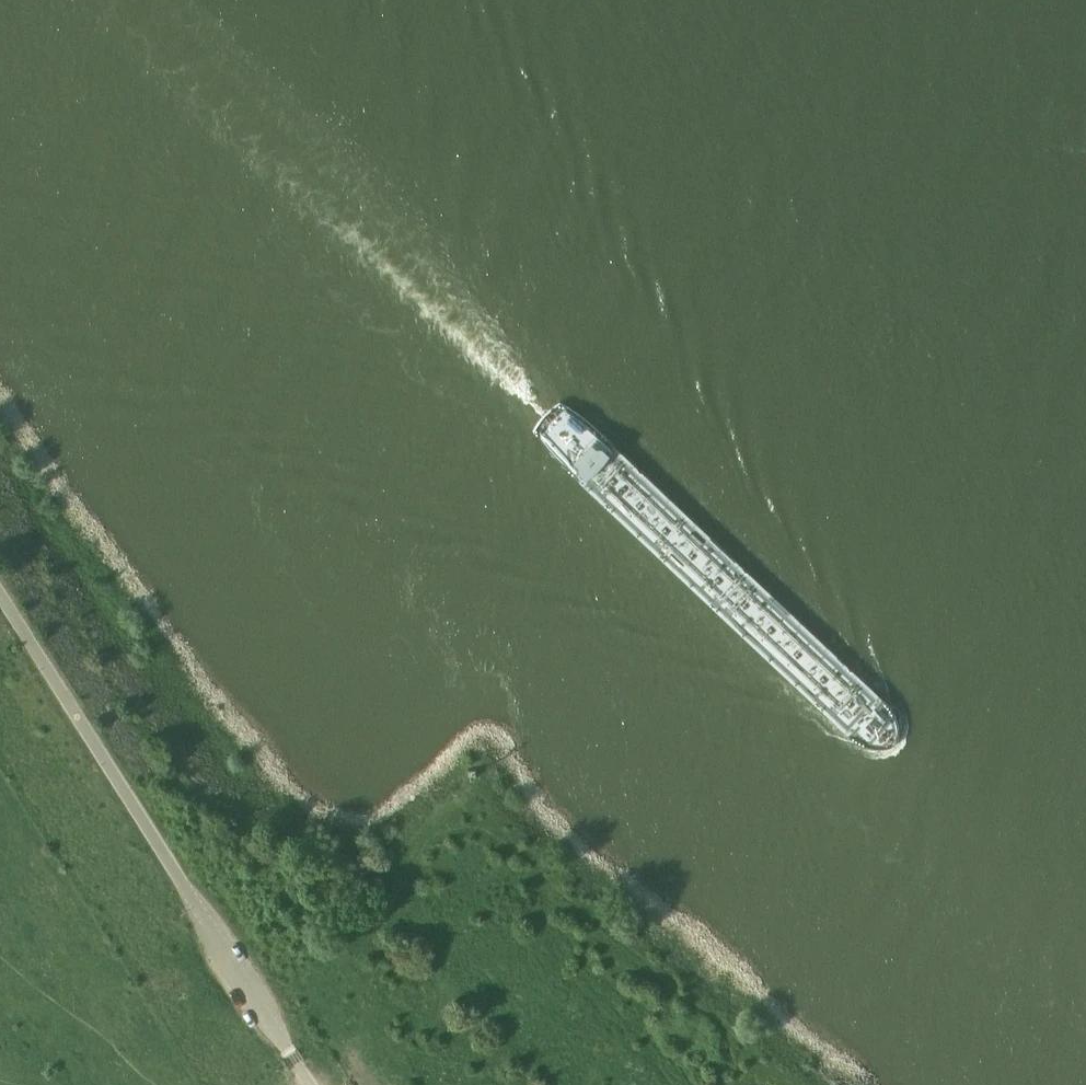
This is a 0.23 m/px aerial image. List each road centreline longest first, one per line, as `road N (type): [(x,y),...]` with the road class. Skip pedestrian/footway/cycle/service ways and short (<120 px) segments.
road 1 (unclassified): [(311,1084),(0,596)]

